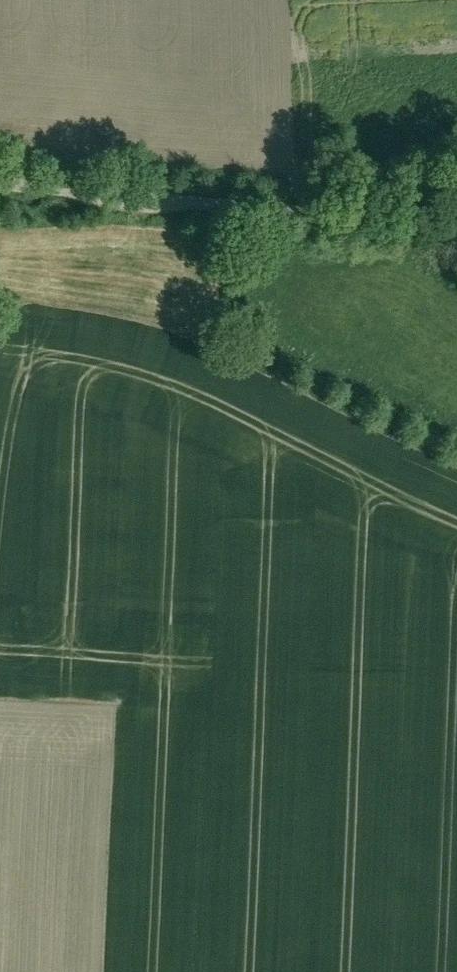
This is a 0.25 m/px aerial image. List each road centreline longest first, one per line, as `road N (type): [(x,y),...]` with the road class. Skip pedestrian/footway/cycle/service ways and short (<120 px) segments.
road 1 (unclassified): [(456,224),(0,185)]

